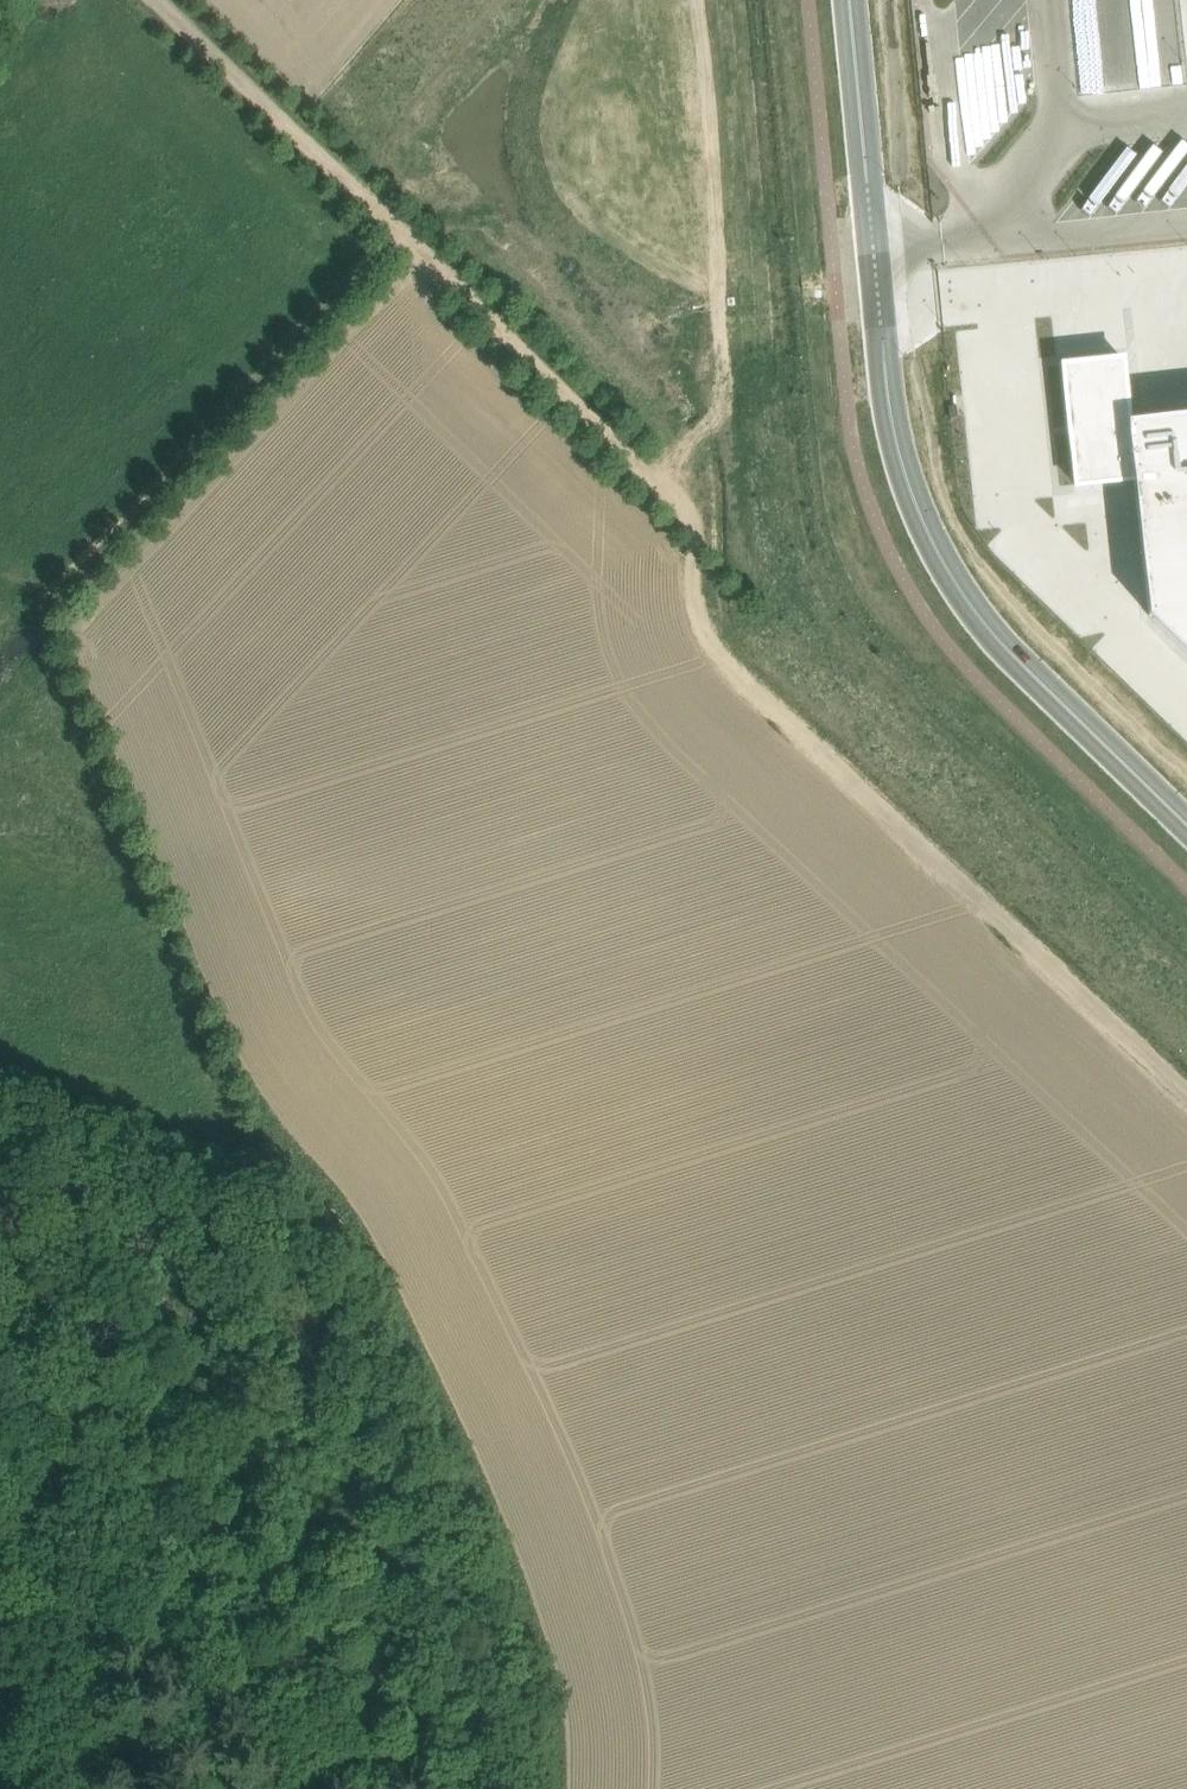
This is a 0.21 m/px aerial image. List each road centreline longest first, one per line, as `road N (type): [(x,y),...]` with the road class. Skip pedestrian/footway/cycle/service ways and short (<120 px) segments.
road 1 (tertiary): [(848,0),(894,445),(916,517),(977,611),(1186,822)]
road 2 (unclassified): [(575,406),(165,0)]

